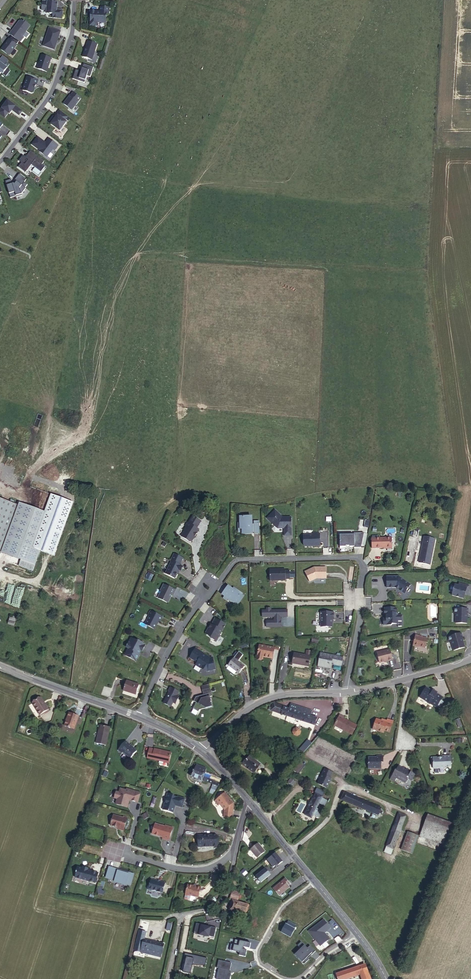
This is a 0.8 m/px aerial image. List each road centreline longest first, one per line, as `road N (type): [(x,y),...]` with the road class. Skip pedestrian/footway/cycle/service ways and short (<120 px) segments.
road 1 (residential): [(138,716),(171,645),(237,560),(360,560),(348,692)]
road 2 (residential): [(0,162),(52,93),(77,0)]
road 3 (secondary): [(204,753),(261,702),(348,692)]
road 4 (secondary): [(0,666),(138,716)]
road 5 (residential): [(288,978),(260,963),(260,946),(285,904),(315,882)]
road 6 (residential): [(234,854),(204,871),(179,870),(113,851)]
road 7 (secondary): [(348,692),(470,658)]

